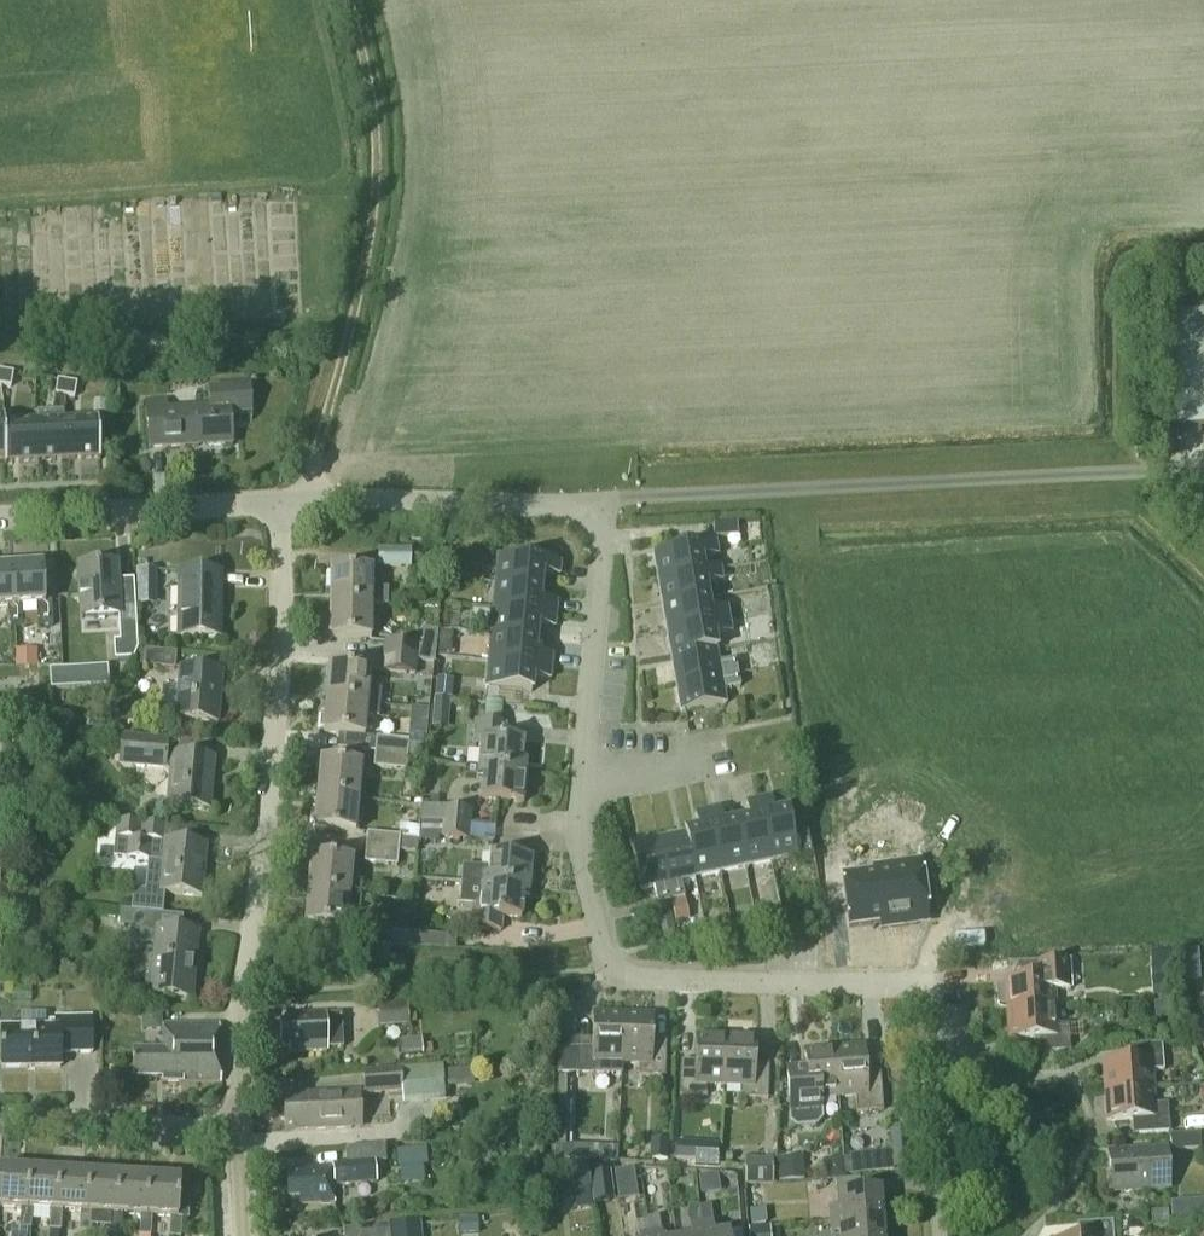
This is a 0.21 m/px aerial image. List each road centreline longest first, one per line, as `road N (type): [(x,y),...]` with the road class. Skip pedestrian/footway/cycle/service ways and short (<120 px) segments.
road 1 (residential): [(945,1235),(926,987),(620,982),(607,971),(579,823),(599,502)]
road 2 (residential): [(238,1138),(238,994),(279,651),(274,504)]
road 3 (track): [(308,500),(348,351),(381,166),(373,83),(352,0)]
road 4 (unclassified): [(599,502),(274,504)]
road 5 (unclassified): [(274,504),(0,519)]
road 6 (residential): [(238,1138),(0,1122)]

